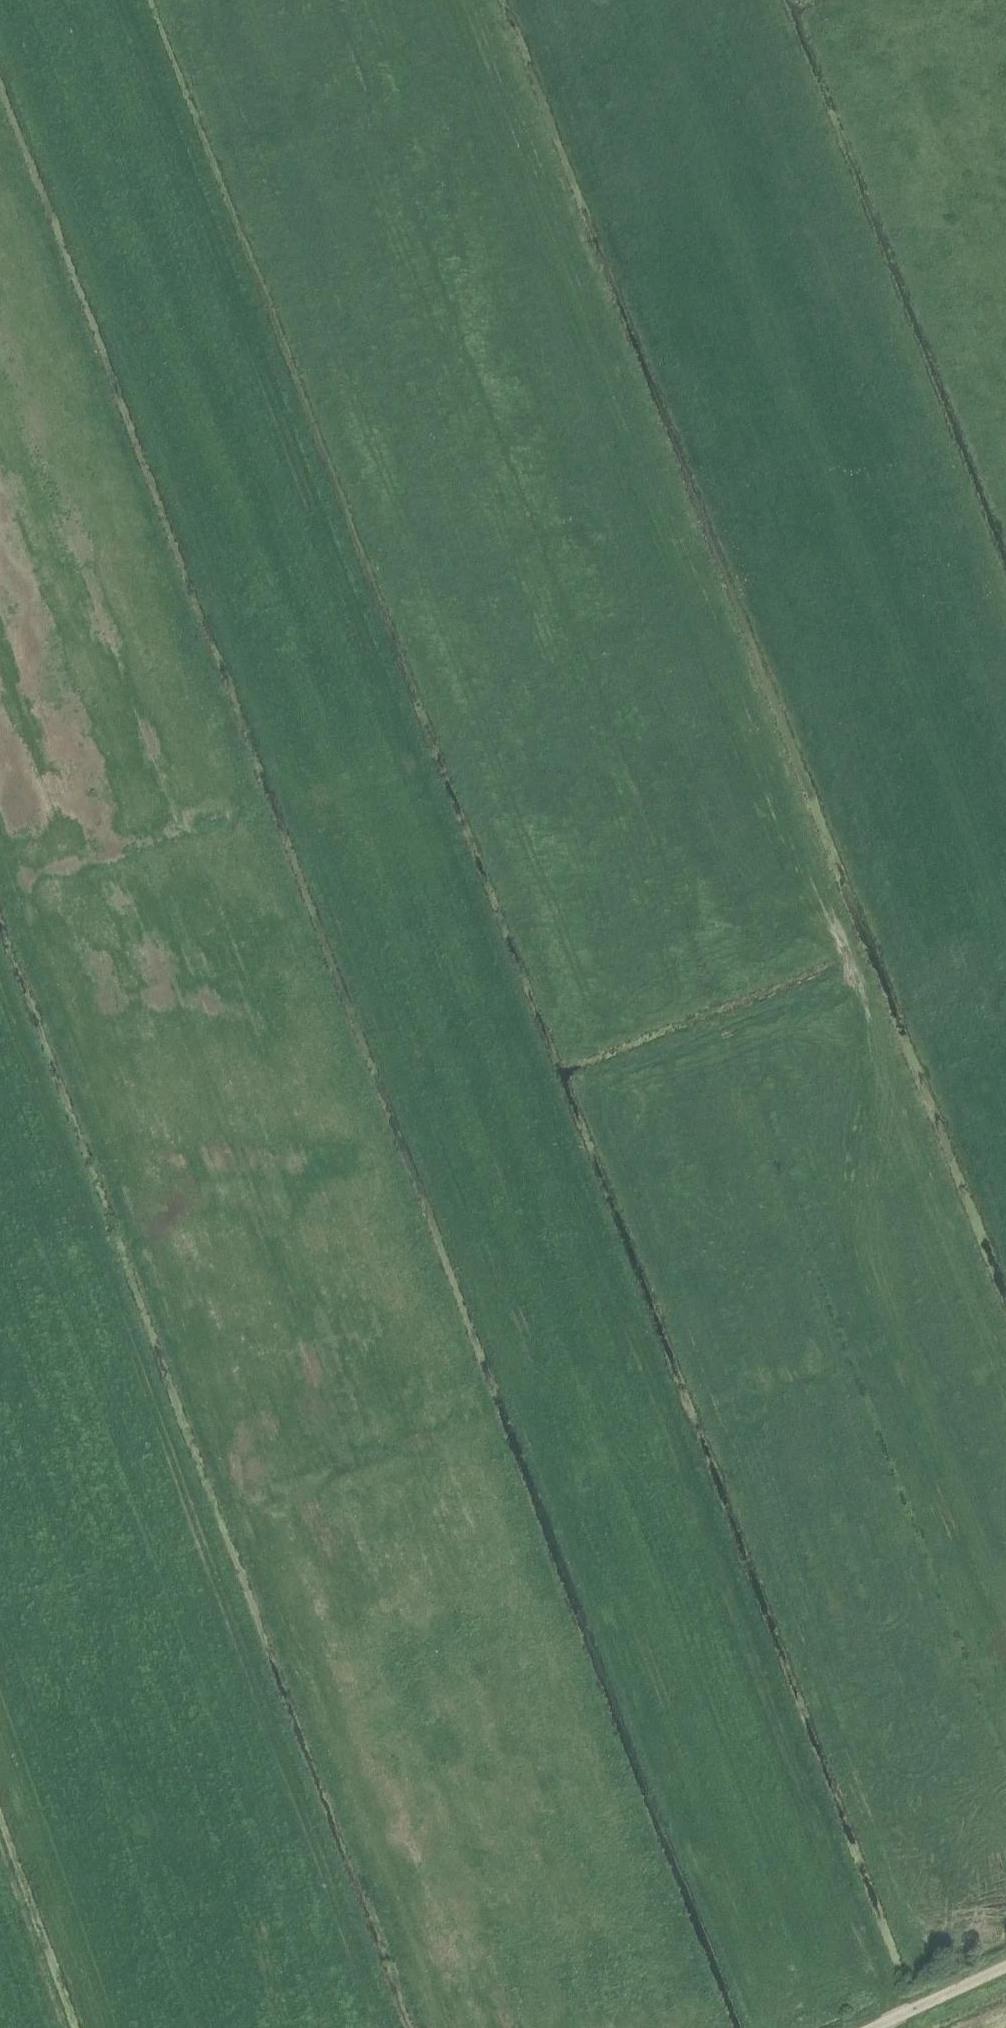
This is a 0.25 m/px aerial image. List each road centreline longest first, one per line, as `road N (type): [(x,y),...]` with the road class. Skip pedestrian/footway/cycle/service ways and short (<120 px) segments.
road 1 (unclassified): [(861,2027),(1005,1960)]

